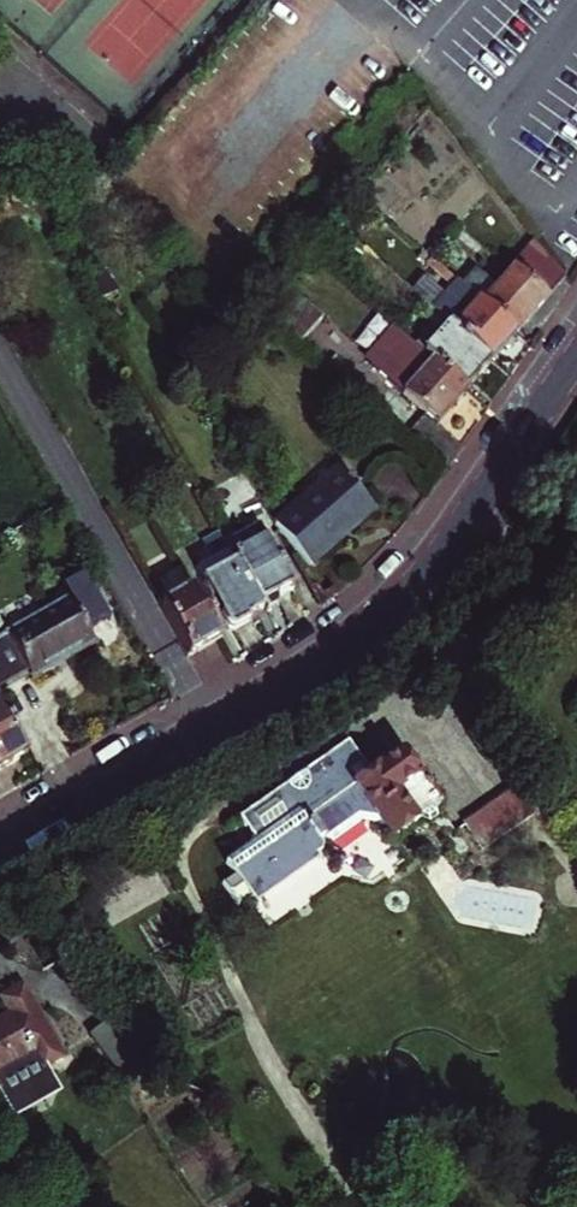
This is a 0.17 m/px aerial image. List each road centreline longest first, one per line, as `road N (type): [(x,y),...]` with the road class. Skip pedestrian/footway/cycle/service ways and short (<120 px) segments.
road 1 (secondary): [(576,335),(384,597),(319,647),(0,838)]
road 2 (secondary): [(0,868),(284,704),(394,626),(459,550),(576,375)]

